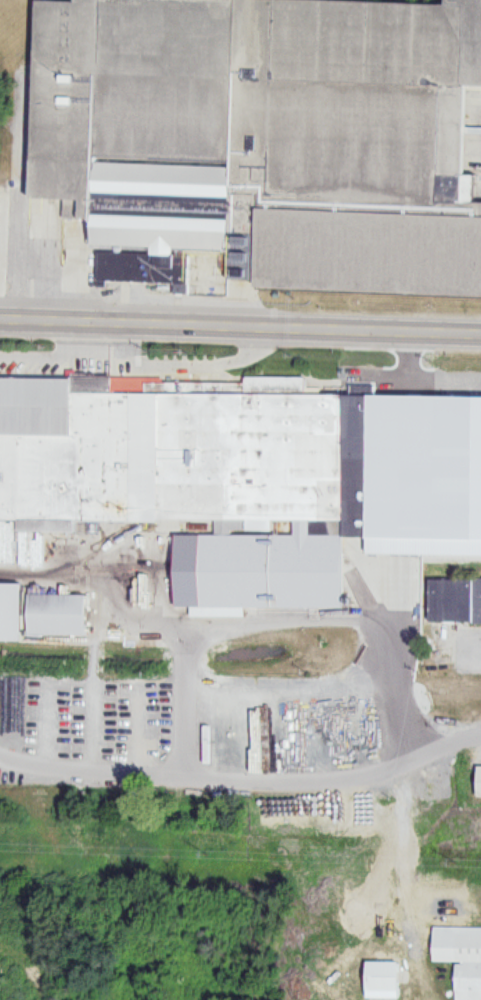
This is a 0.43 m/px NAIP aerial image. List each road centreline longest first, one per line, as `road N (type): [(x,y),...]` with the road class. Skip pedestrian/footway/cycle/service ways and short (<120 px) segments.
road 1 (residential): [(0,669),(300,675),(320,667),(351,633),(361,606),(390,330)]
road 2 (secondary): [(480,332),(0,320)]

